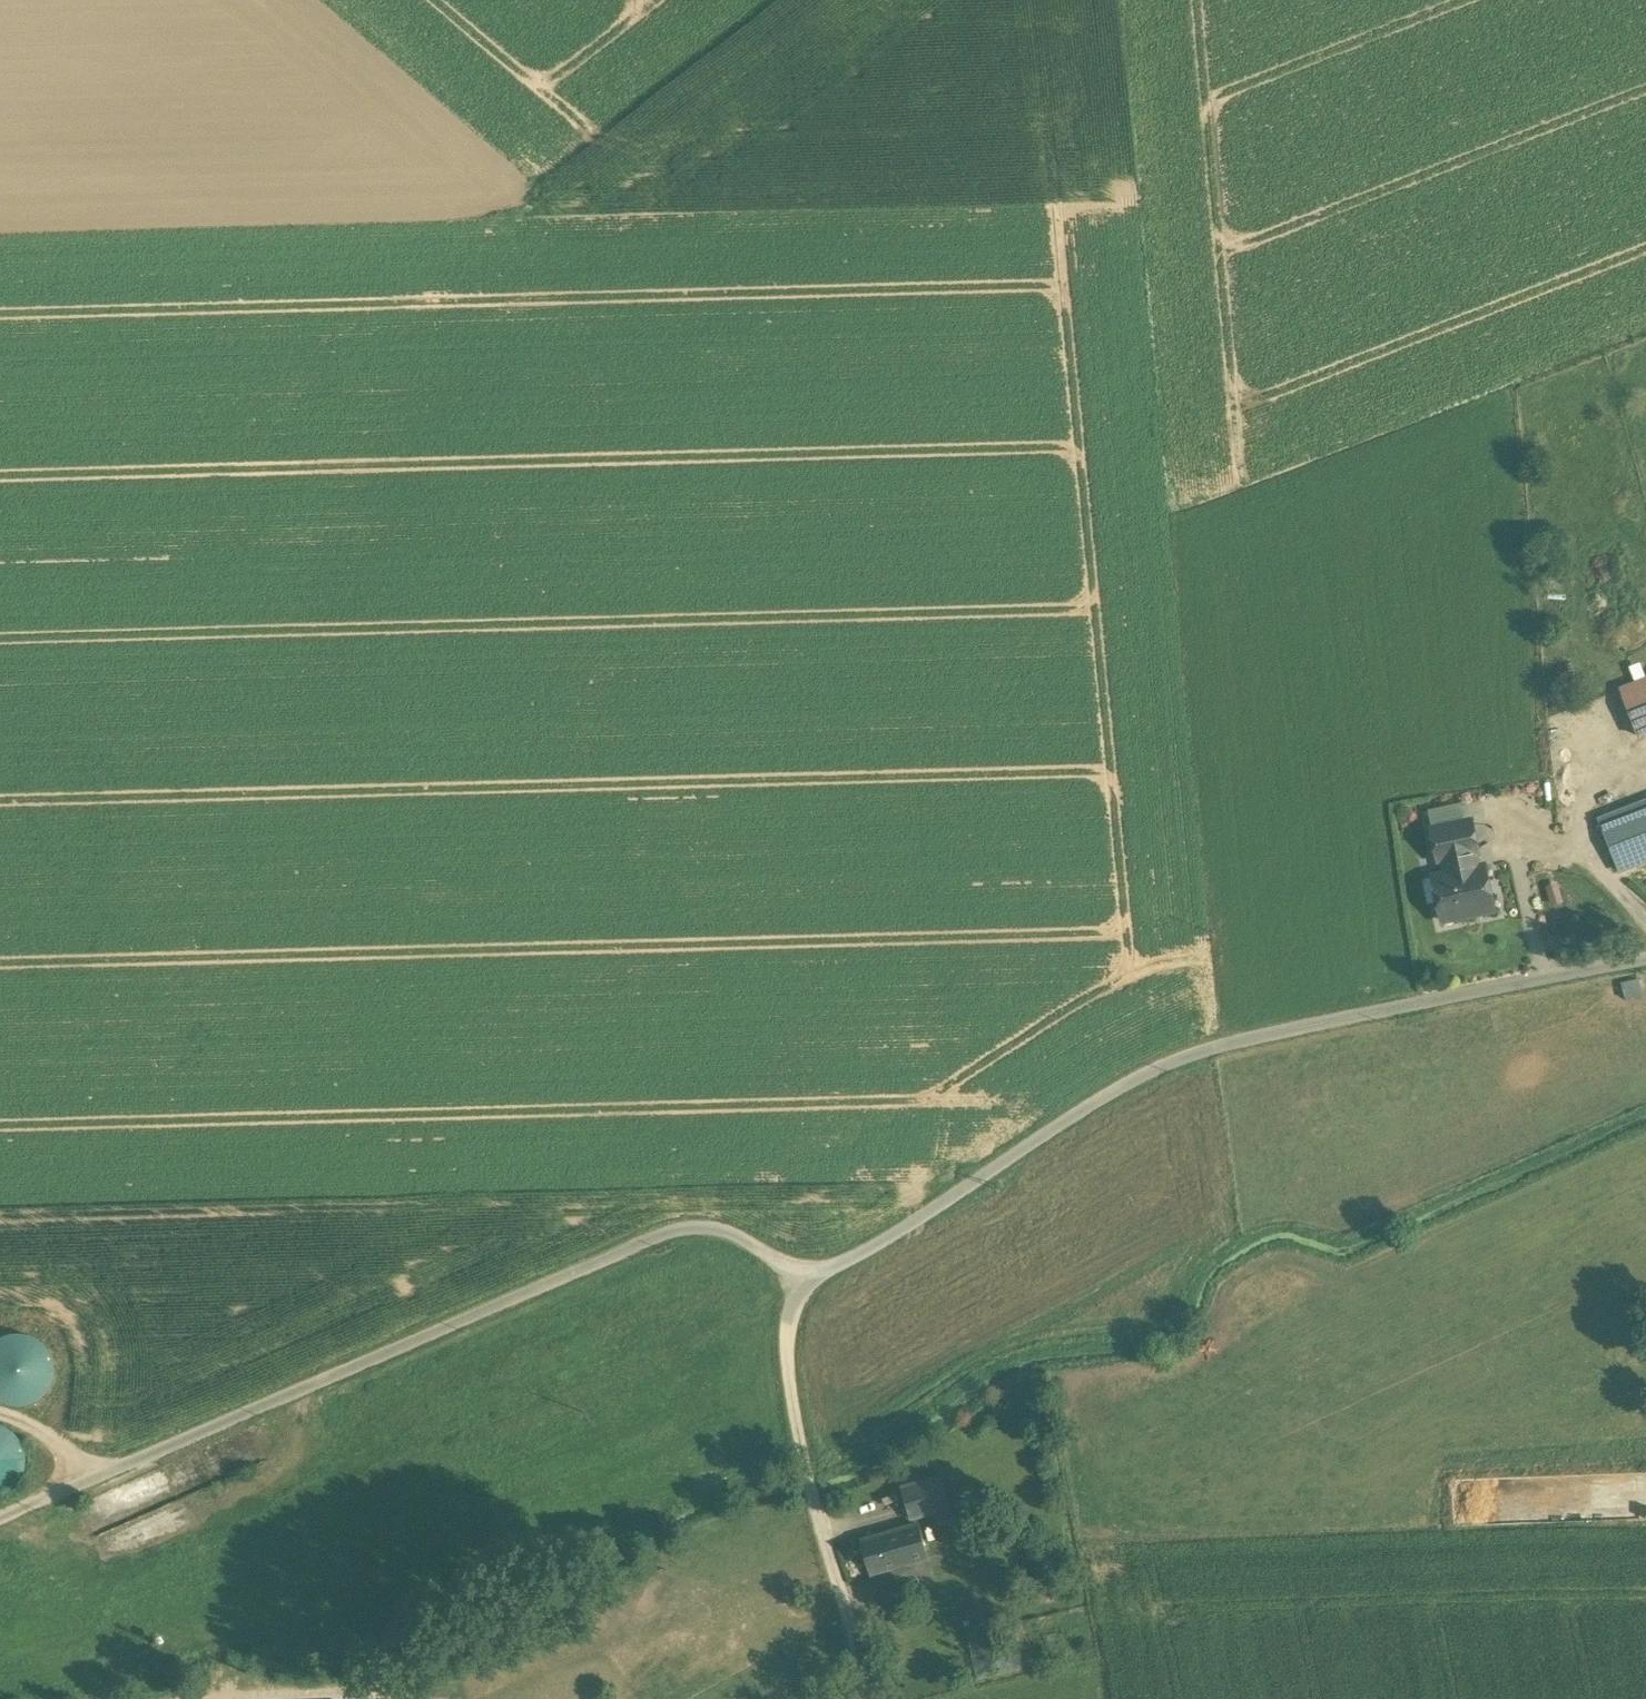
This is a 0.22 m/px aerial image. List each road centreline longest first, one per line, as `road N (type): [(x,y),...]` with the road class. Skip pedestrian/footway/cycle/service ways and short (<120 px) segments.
road 1 (unclassified): [(794,1271),(838,1268),(911,1231),(1101,1103),(1218,1050),(1645,962)]
road 2 (unclassified): [(794,1271),(785,1344),(804,1463),(865,1669),(855,1698)]

